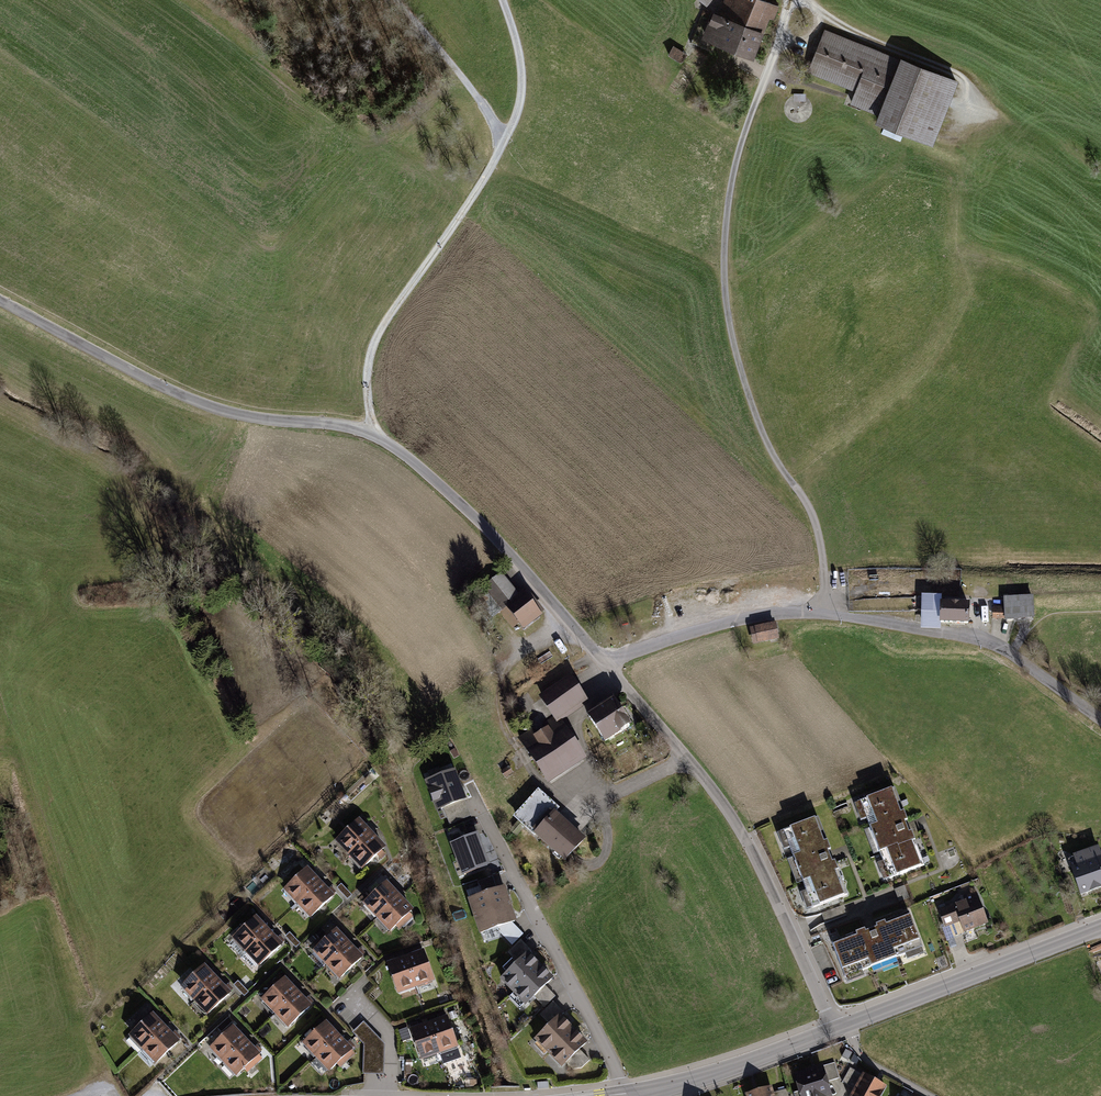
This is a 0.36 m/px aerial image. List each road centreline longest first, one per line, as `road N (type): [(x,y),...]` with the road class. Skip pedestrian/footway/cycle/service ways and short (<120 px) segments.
road 1 (unclassified): [(609,665),(436,483),(372,433),(208,406),(0,299)]
road 2 (residential): [(826,614),(807,502),(763,439),(730,345),(721,253),(730,174),(768,73)]
road 3 (track): [(372,433),(366,381),(379,333),(520,109),(522,73),(502,0)]
road 4 (unclassified): [(835,1029),(741,832),(609,665)]
road 5 (residential): [(1100,719),(993,645),(826,614)]
road 6 (tertiary): [(835,1029),(1100,927)]
road 7 (residential): [(826,614),(736,621),(609,665)]
road 8 (track): [(803,0),(858,34),(959,77),(971,93),(974,119)]
road 9 (tertiary): [(641,1093),(835,1029)]
road 10 (track): [(503,142),(476,95),(397,0)]

